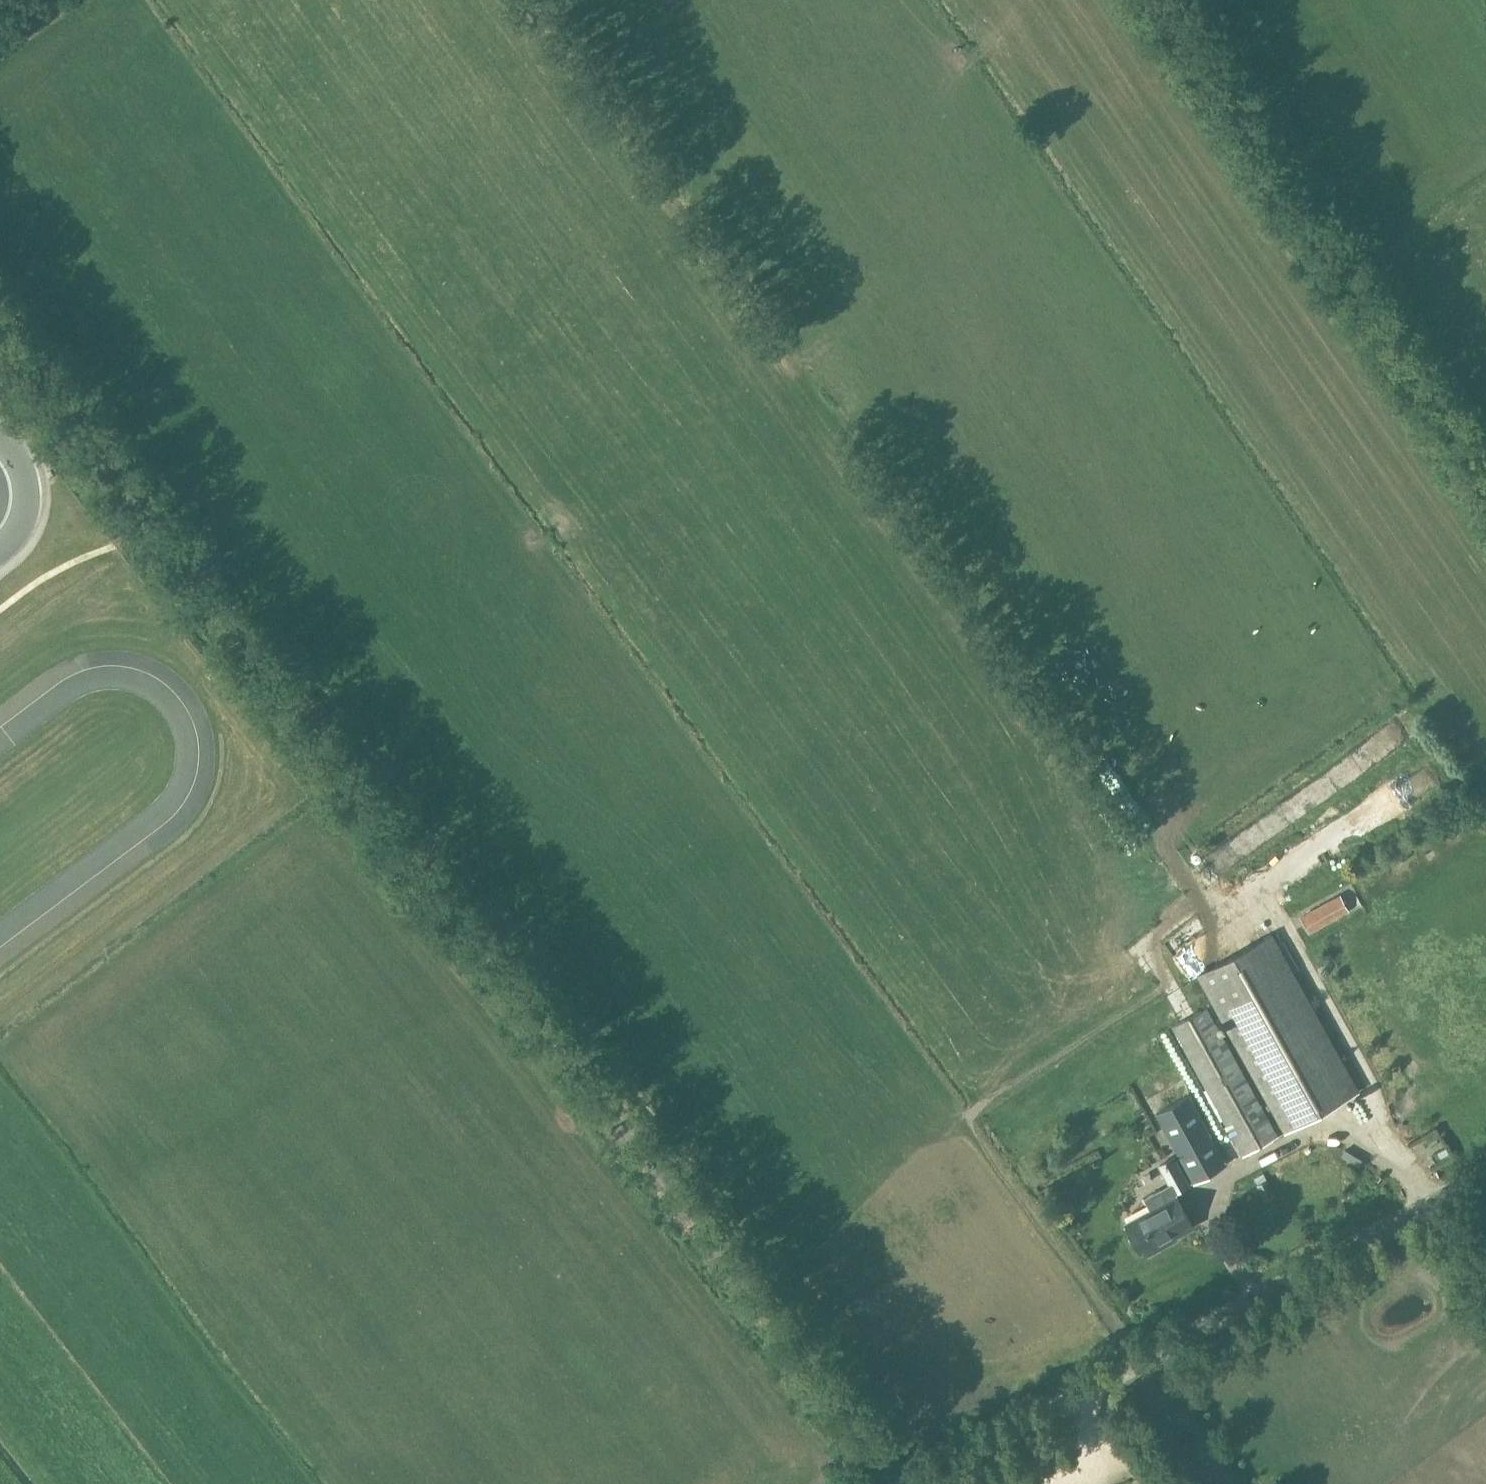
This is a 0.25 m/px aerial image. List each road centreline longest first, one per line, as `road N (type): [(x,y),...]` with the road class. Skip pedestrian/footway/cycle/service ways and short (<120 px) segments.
road 1 (unclassified): [(915,1483),(1485,1176)]
road 2 (track): [(1152,0),(1485,505)]

